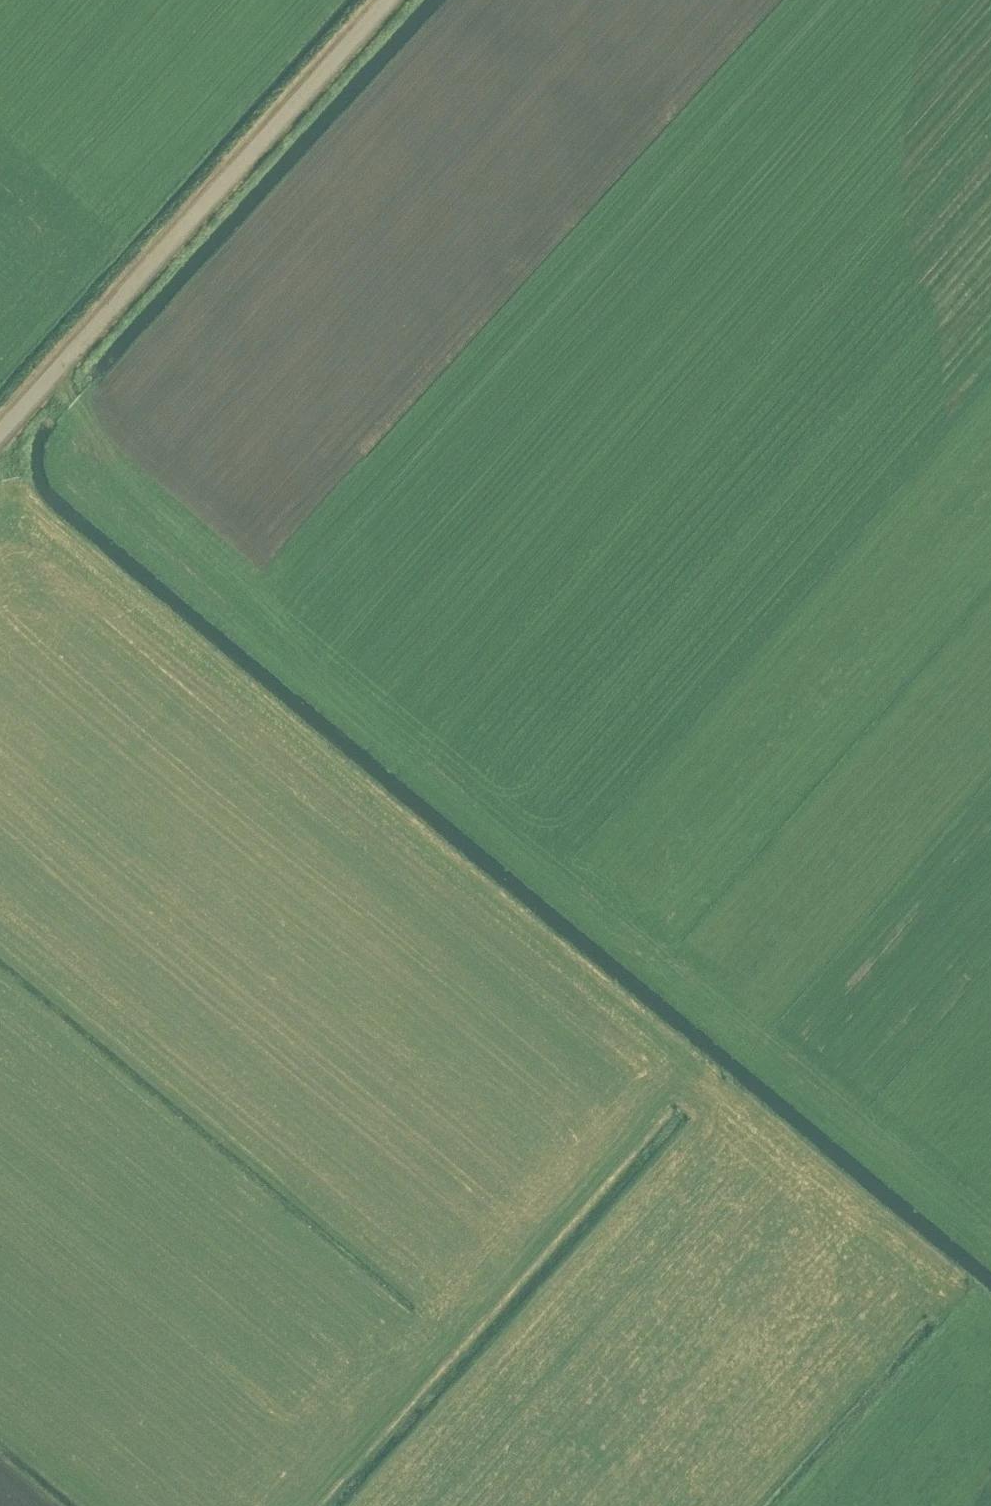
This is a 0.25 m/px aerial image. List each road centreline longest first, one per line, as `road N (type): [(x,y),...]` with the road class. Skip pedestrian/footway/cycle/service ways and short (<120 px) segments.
road 1 (unclassified): [(0,427),(381,0)]

